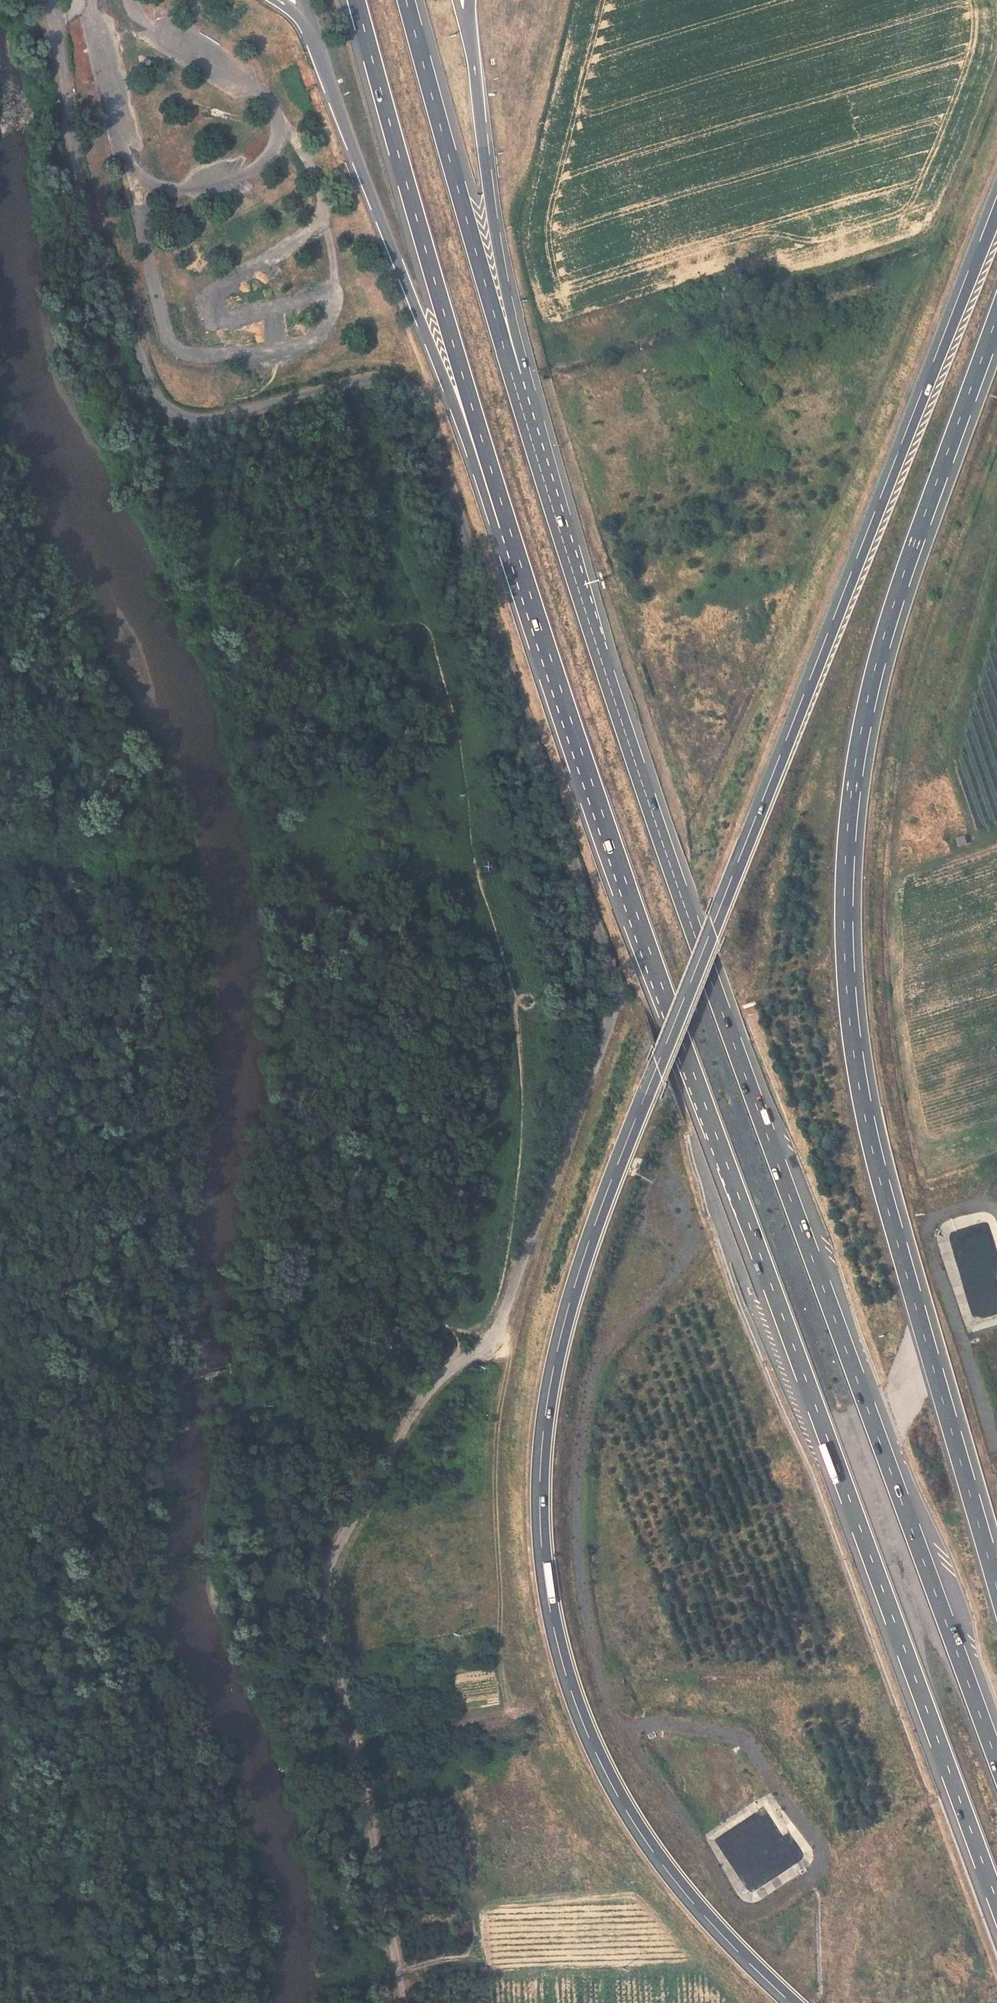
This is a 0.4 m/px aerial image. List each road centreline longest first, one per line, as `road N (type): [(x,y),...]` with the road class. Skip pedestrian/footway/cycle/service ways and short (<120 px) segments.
road 1 (unclassified): [(54,0),(72,155),(165,407),(216,417),(372,379),(412,392),(614,975),(612,1014),(498,1332),(429,1396),(346,1529),(324,1591),(404,2002)]
road 2 (motorway): [(996,213),(608,1200),(565,1332),(548,1415),(546,1563),(569,1673),(594,1739),(668,1865),(797,2002)]
road 3 (track): [(348,2002),(340,1936),(320,1872),(330,1828),(321,1821),(313,1732),(300,1742),(285,1720),(252,1598),(259,1544),(302,1543),(317,1506),(315,1493),(287,1478),(285,1372),(268,1254),(290,1215),(323,1101),(336,1090),(349,1033),(323,977),(295,974),(286,949),(271,823),(282,816),(275,776),(281,758),(254,690),(261,663),(250,621),(338,569),(366,567),(404,603),(415,603),(438,650),(470,678),(506,662)]
road 4 (motorway): [(996,1584),(866,1119),(845,926),(852,796),(875,670),(996,320)]
road 5 (motorway): [(560,689),(996,1901)]
road 6 (motorway): [(996,1759),(711,978),(573,569)]
road 7 (motorway): [(357,0),(560,689)]
road 8 (motorway): [(314,40),(560,689)]
road 9 (motorway): [(573,569),(407,0)]
road 10 (motorway): [(573,569),(489,226),(468,35)]

